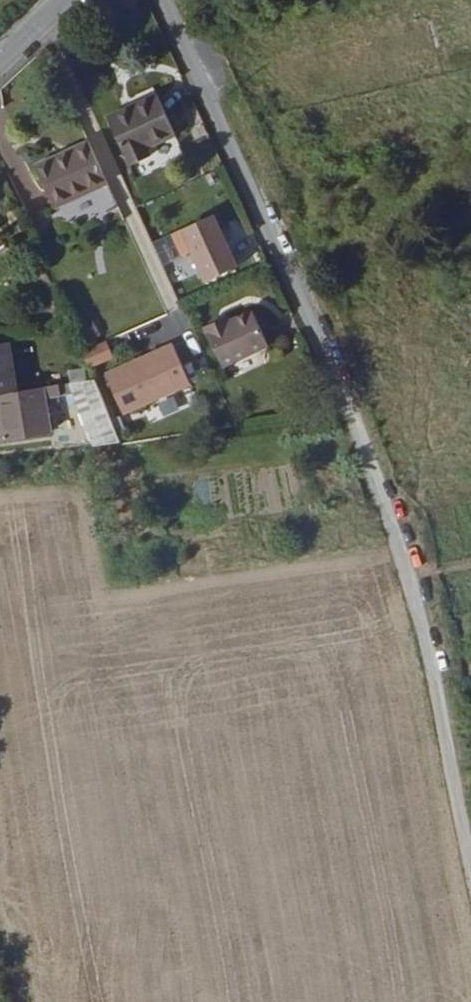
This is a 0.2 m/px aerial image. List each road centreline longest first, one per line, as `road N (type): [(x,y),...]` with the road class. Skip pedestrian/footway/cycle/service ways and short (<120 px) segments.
road 1 (unclassified): [(155,0),(314,322),(407,569),(470,820)]

